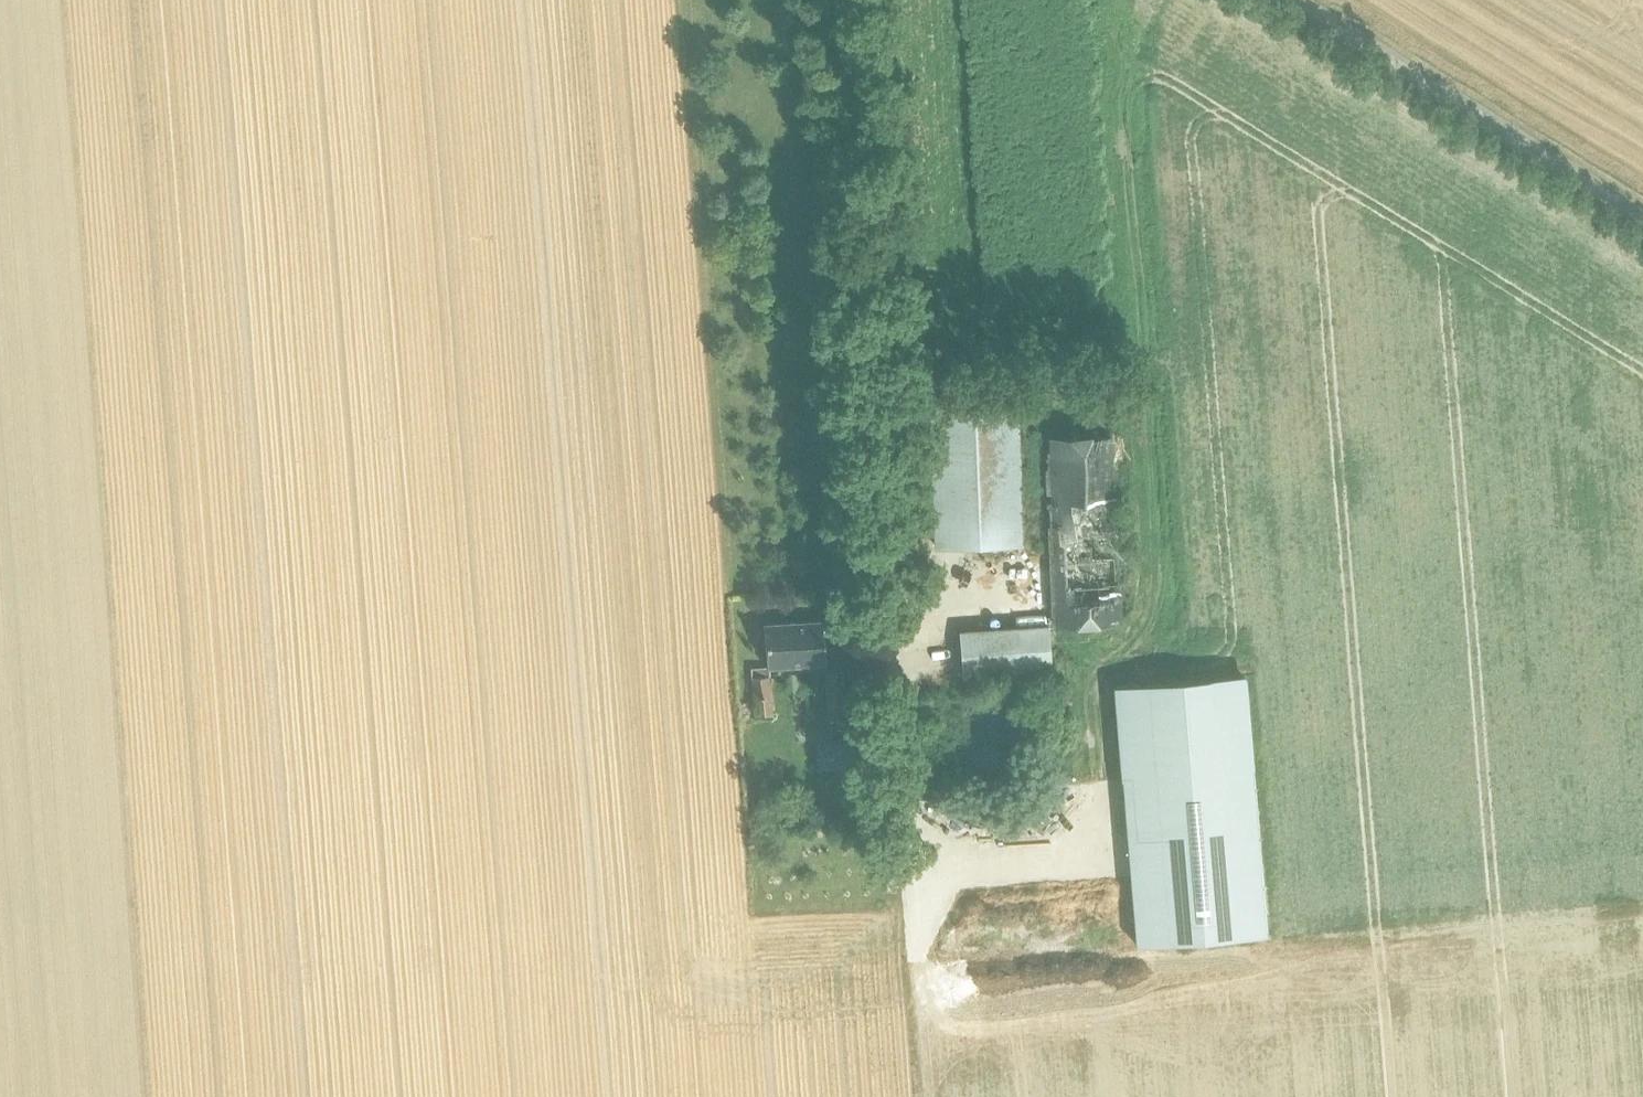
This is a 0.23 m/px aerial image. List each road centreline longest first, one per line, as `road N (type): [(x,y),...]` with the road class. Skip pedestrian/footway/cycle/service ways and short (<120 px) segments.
road 1 (unclassified): [(1286,0),(1642,216)]

